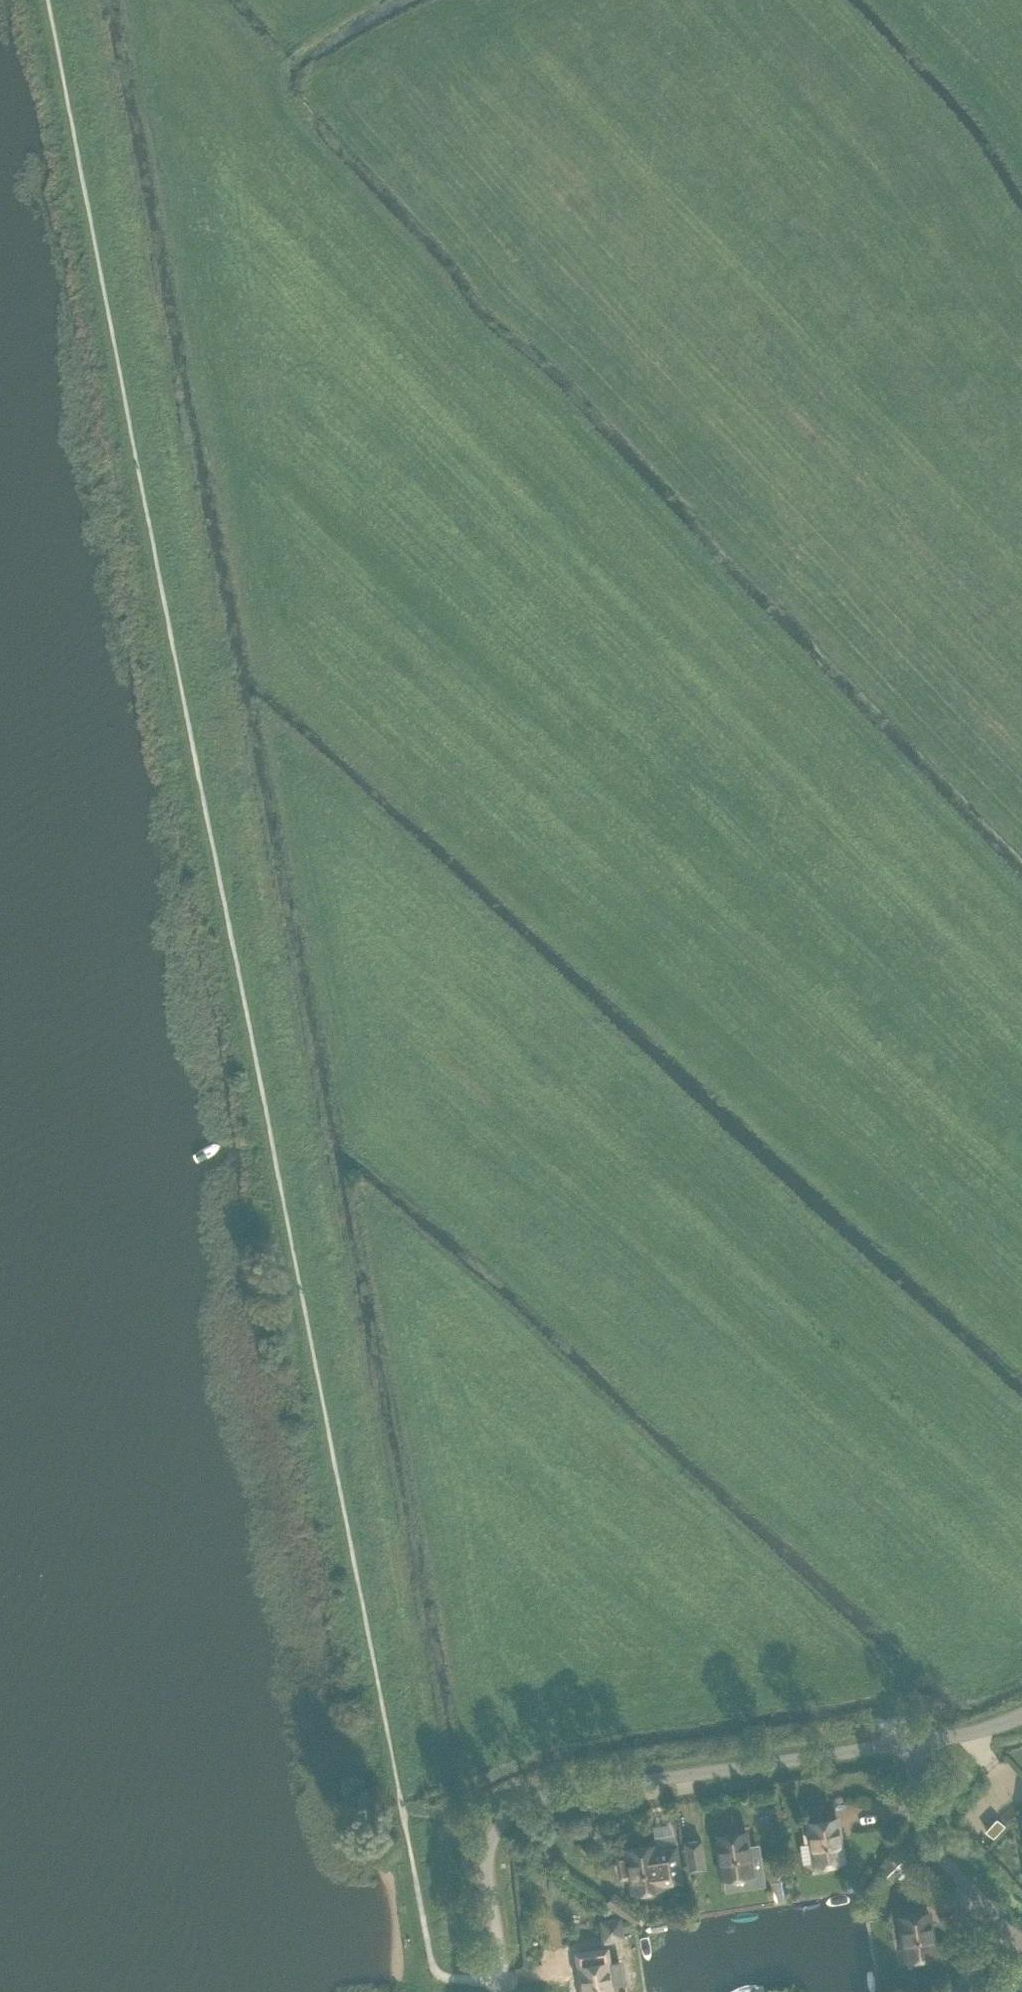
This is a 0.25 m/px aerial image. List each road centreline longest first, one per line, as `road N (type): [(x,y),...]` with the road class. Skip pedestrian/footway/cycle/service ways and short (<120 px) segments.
road 1 (residential): [(912,1741),(566,1791),(514,1808),(492,1836),(486,1870),(504,1979)]
road 2 (residential): [(1021,1942),(919,1823),(912,1741)]

